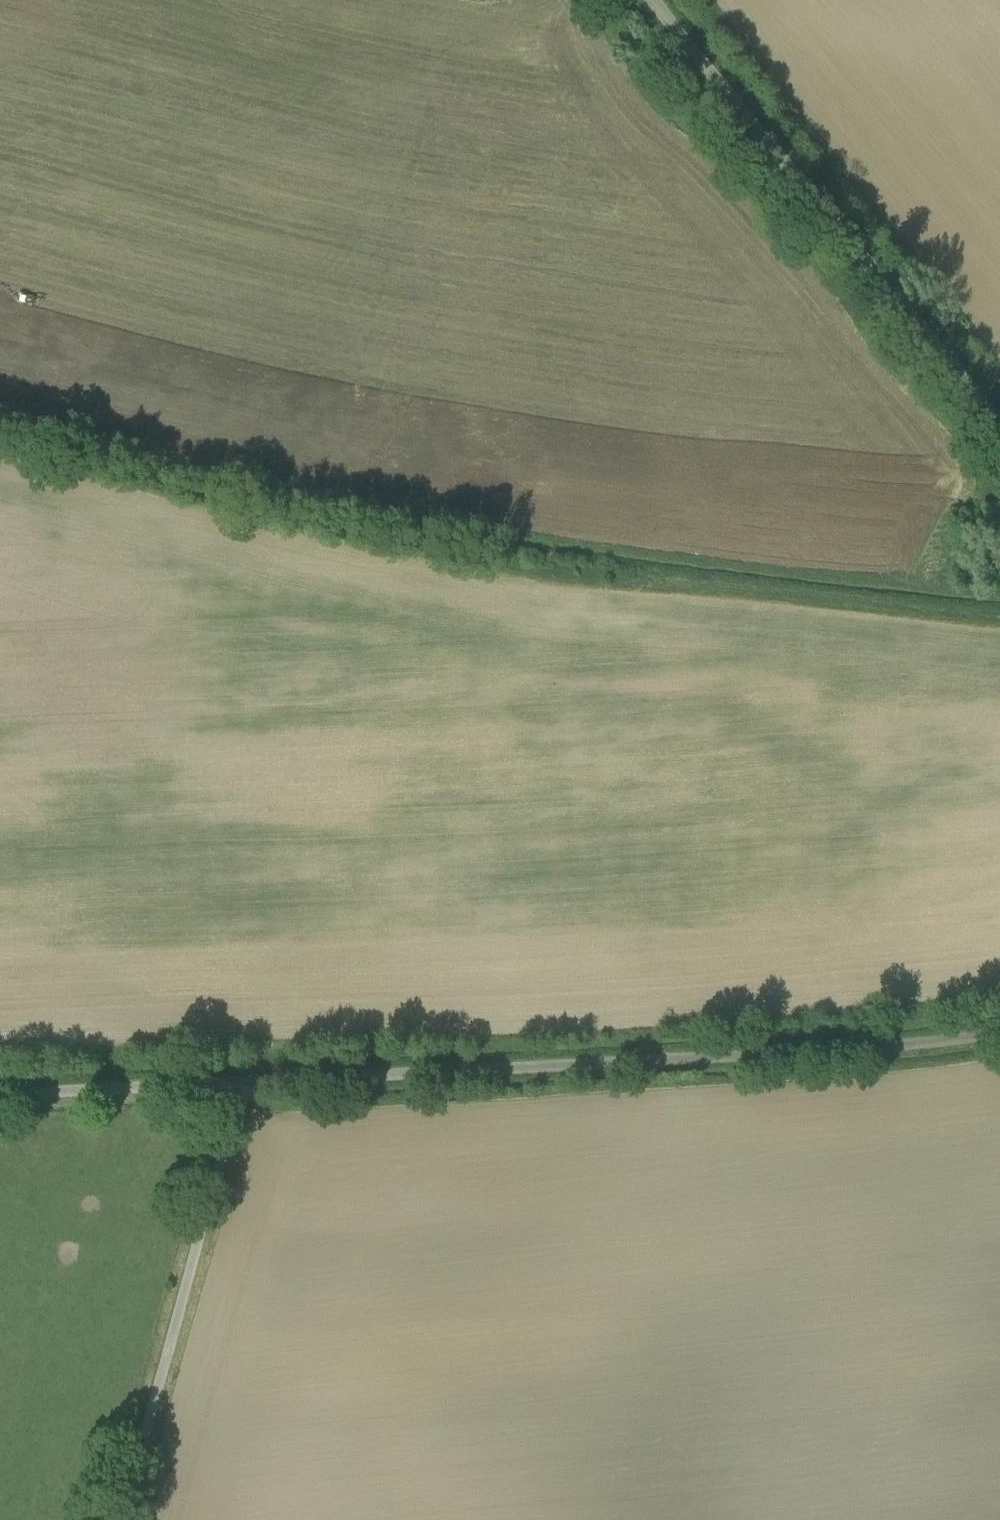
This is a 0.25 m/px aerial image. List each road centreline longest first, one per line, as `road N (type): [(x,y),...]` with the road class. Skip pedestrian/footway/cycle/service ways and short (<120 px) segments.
road 1 (unclassified): [(251,1071),(999,1022)]
road 2 (unclassified): [(999,424),(659,0)]
road 3 (unclassified): [(129,1519),(251,1071)]
road 4 (unclassified): [(251,1071),(0,1083)]

